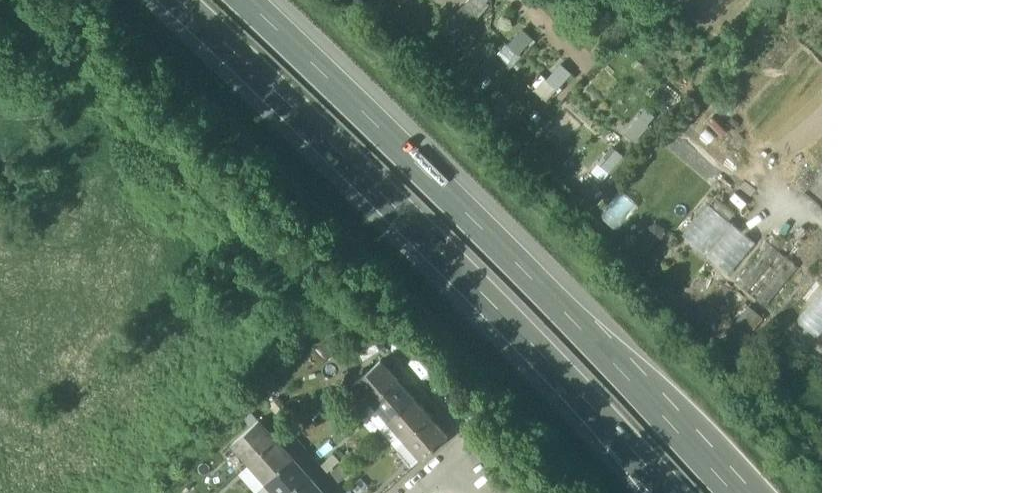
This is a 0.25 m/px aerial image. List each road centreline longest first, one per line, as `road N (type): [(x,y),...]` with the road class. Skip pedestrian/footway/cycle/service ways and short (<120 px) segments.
road 1 (motorway): [(160,0),(669,492)]
road 2 (motorway): [(741,492),(510,256),(240,0)]

